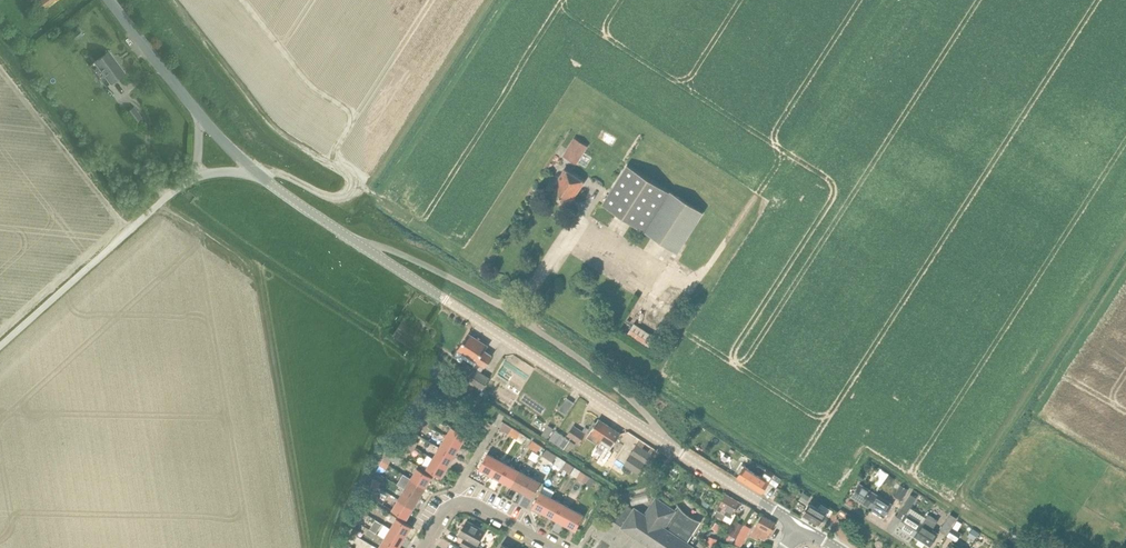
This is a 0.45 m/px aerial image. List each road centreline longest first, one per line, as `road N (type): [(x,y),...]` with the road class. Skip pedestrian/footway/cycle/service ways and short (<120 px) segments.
road 1 (unclassified): [(673,449),(613,386),(511,314),(410,259),(350,239)]
road 2 (tertiary): [(673,449),(350,239)]
road 3 (unclassified): [(0,349),(194,179)]
road 4 (residential): [(555,547),(463,503),(446,510),(422,547)]
road 5 (tertiary): [(799,524),(673,449)]
road 6 (tertiary): [(198,115),(108,0)]

